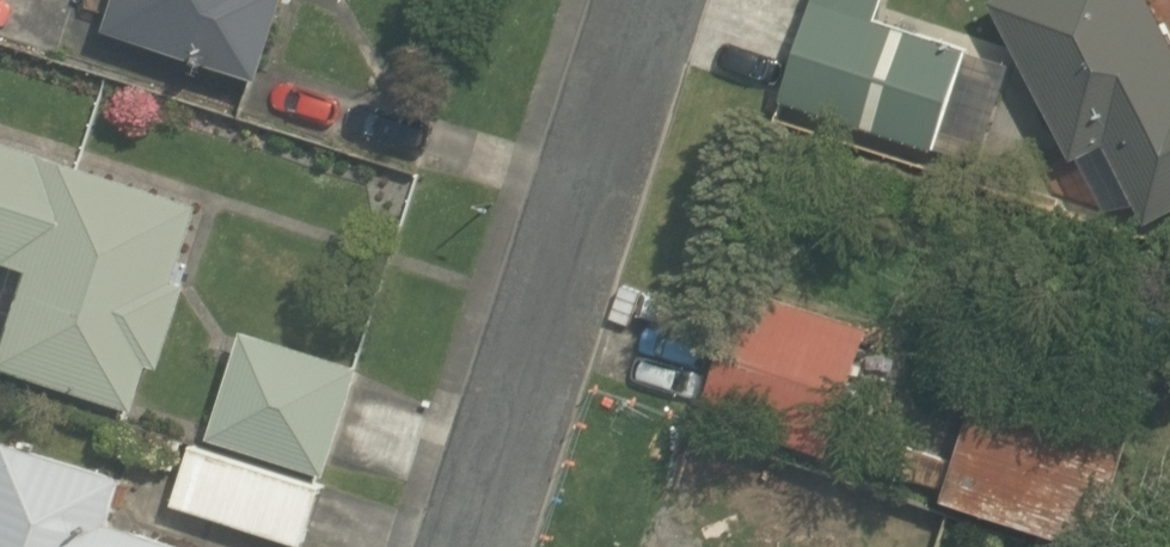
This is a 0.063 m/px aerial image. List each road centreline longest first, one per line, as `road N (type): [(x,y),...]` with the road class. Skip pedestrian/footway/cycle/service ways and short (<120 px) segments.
road 1 (residential): [(473,546),(647,0)]

